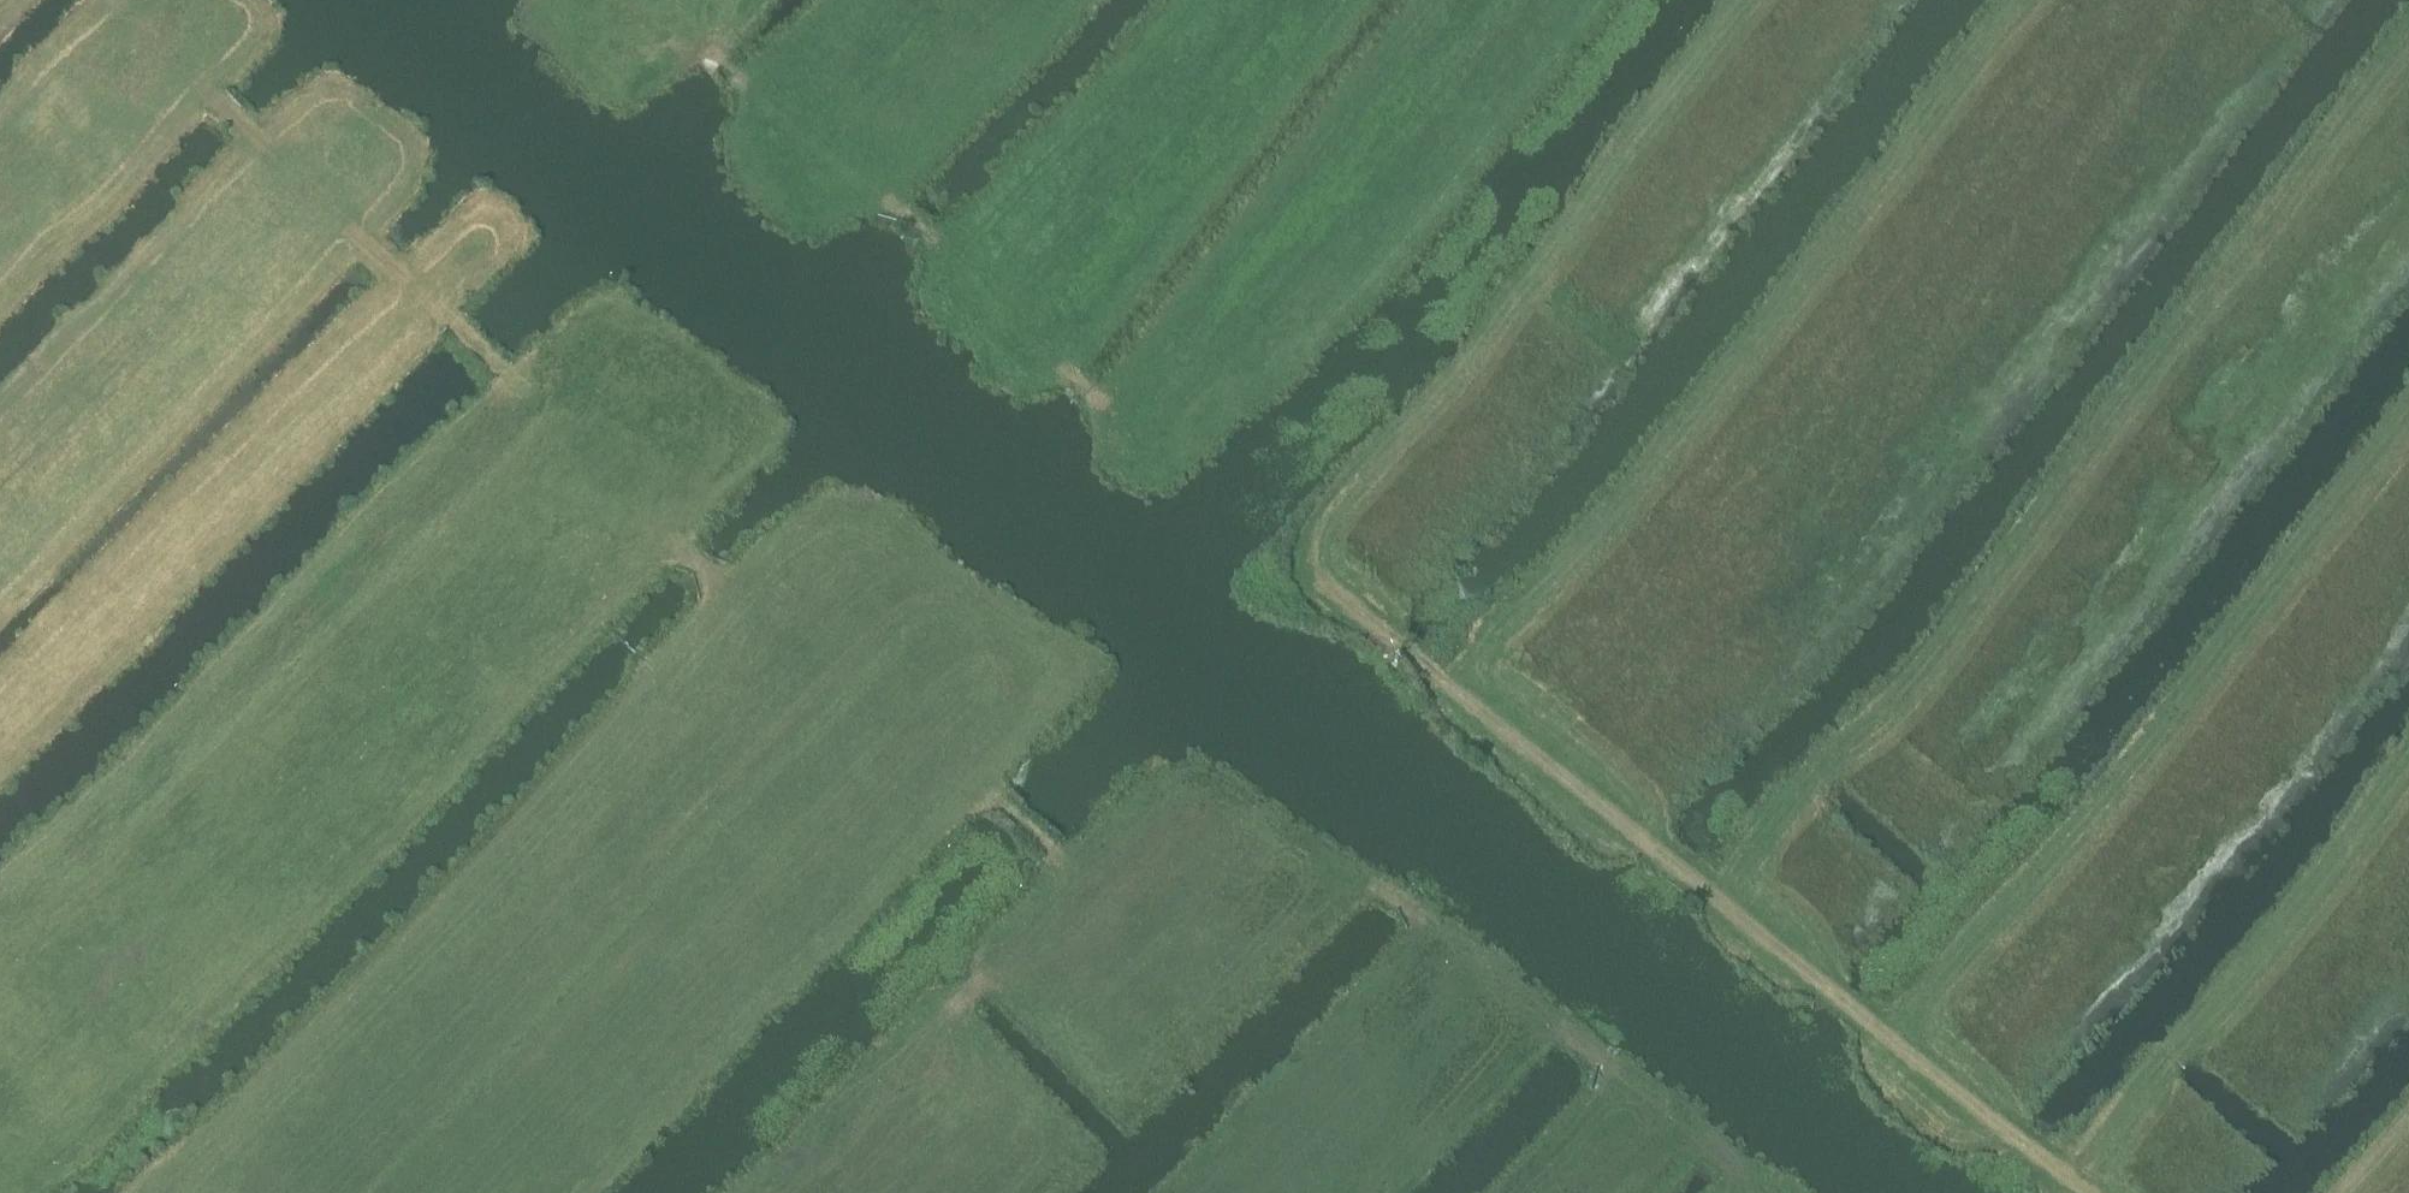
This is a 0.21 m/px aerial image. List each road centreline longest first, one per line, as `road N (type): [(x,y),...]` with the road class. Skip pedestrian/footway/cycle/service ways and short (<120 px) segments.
road 1 (track): [(2102,1192),(1894,1038)]

